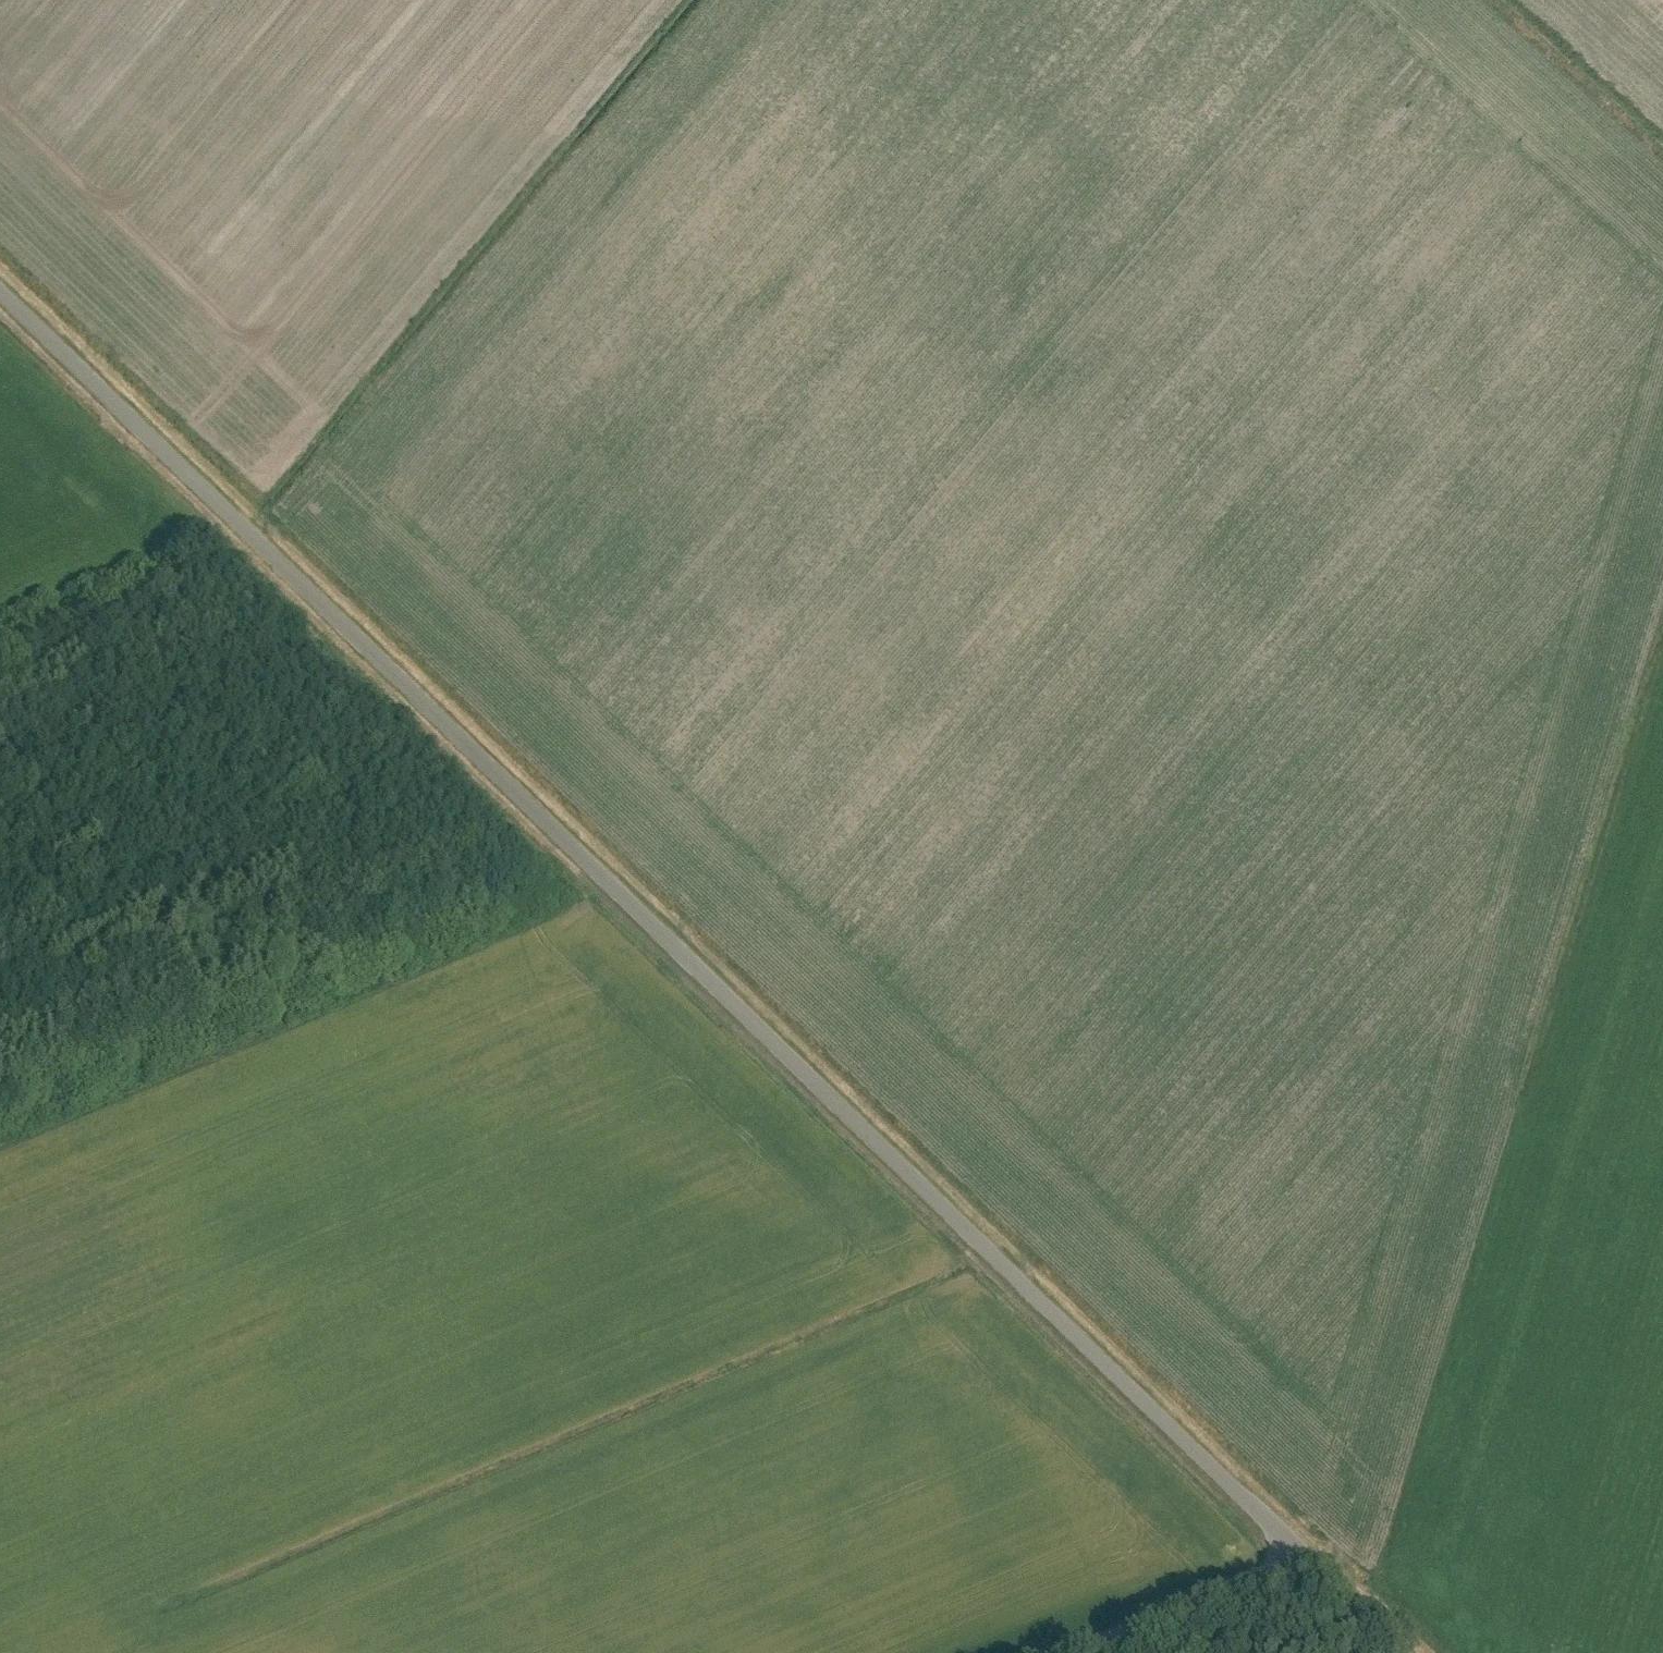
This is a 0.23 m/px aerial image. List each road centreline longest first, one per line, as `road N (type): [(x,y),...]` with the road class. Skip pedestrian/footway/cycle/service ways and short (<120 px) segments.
road 1 (unclassified): [(1401,1652),(0,293)]
road 2 (track): [(1106,1652),(1313,1567)]

